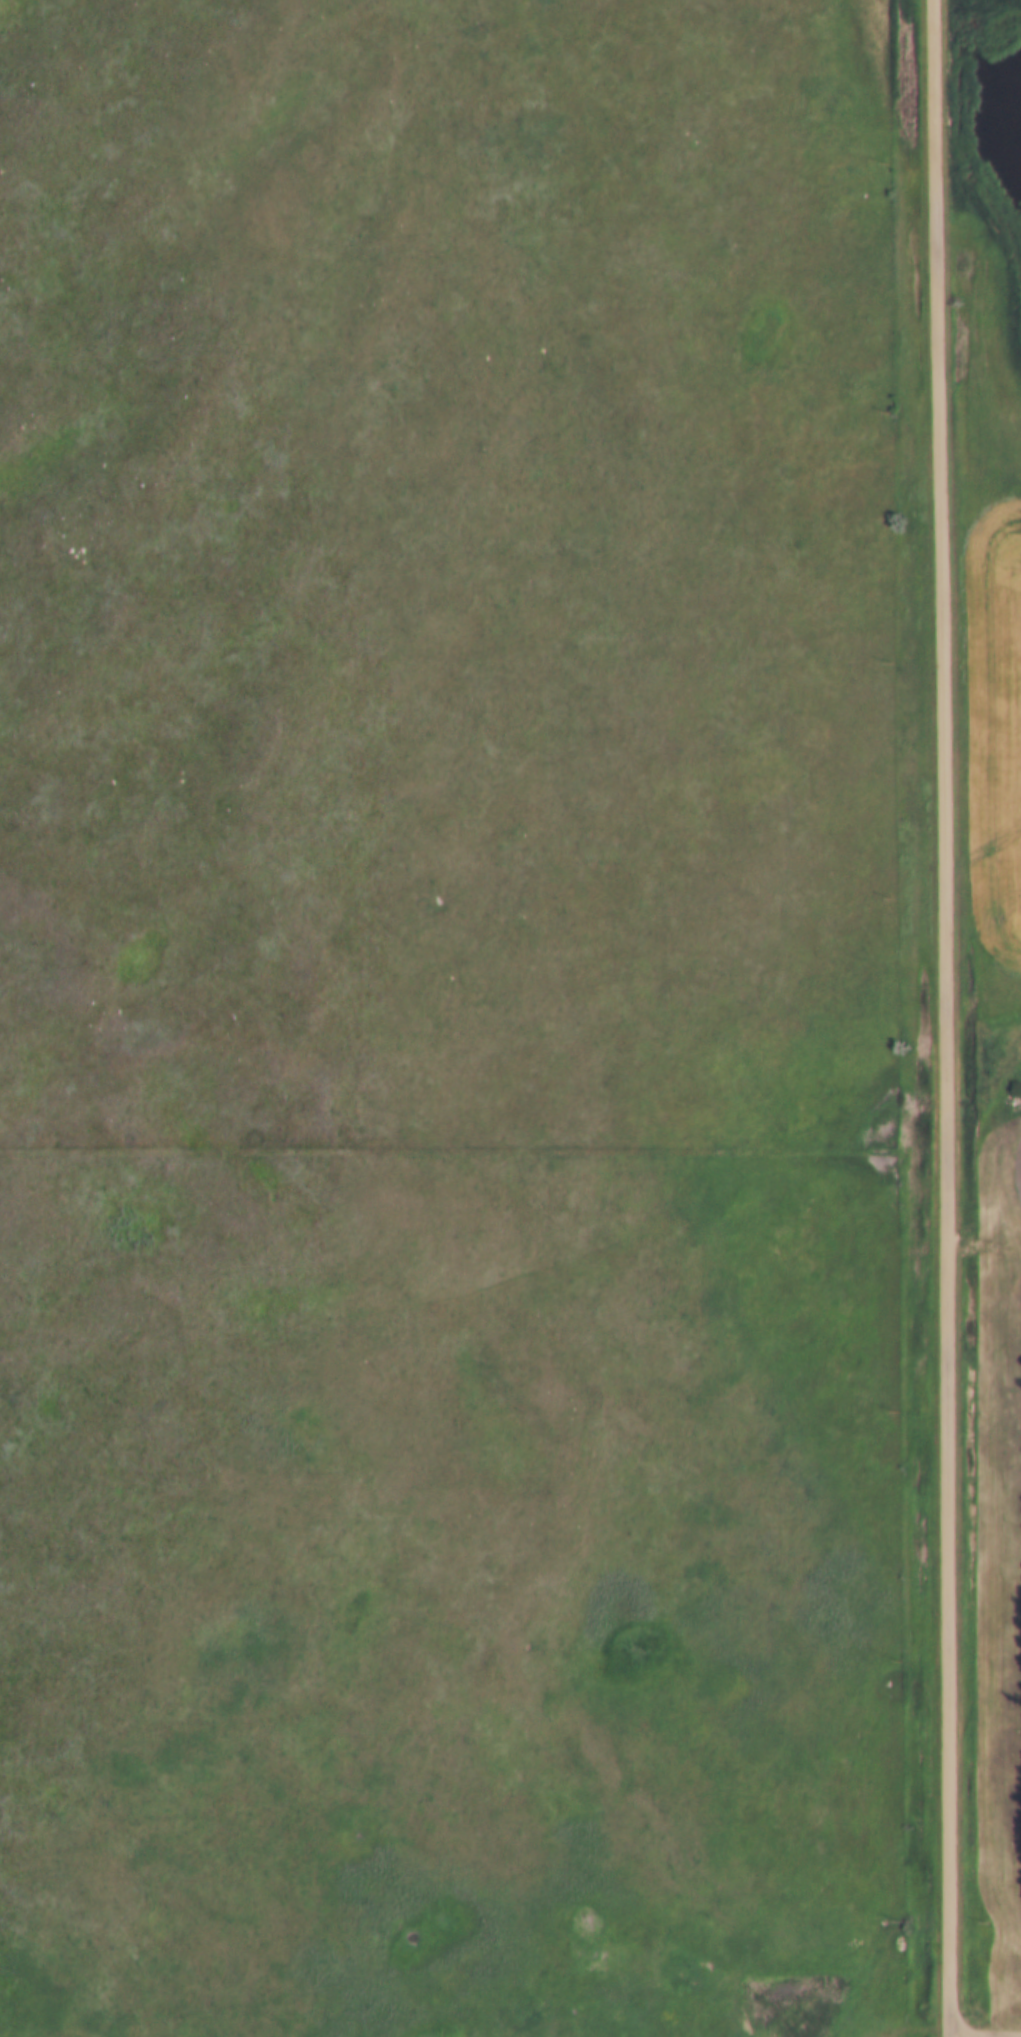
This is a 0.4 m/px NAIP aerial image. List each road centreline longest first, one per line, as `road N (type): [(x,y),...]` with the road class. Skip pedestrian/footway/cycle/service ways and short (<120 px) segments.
road 1 (residential): [(952,2036),(932,0)]

